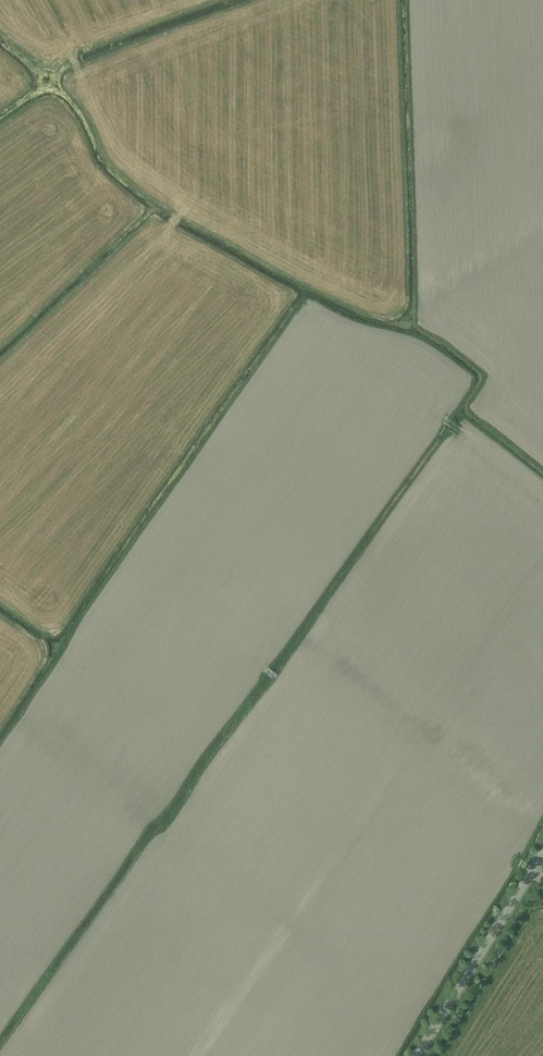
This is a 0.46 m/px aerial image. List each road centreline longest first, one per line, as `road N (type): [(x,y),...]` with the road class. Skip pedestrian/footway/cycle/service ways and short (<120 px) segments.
road 1 (unclassified): [(417,1055),(542,853)]

